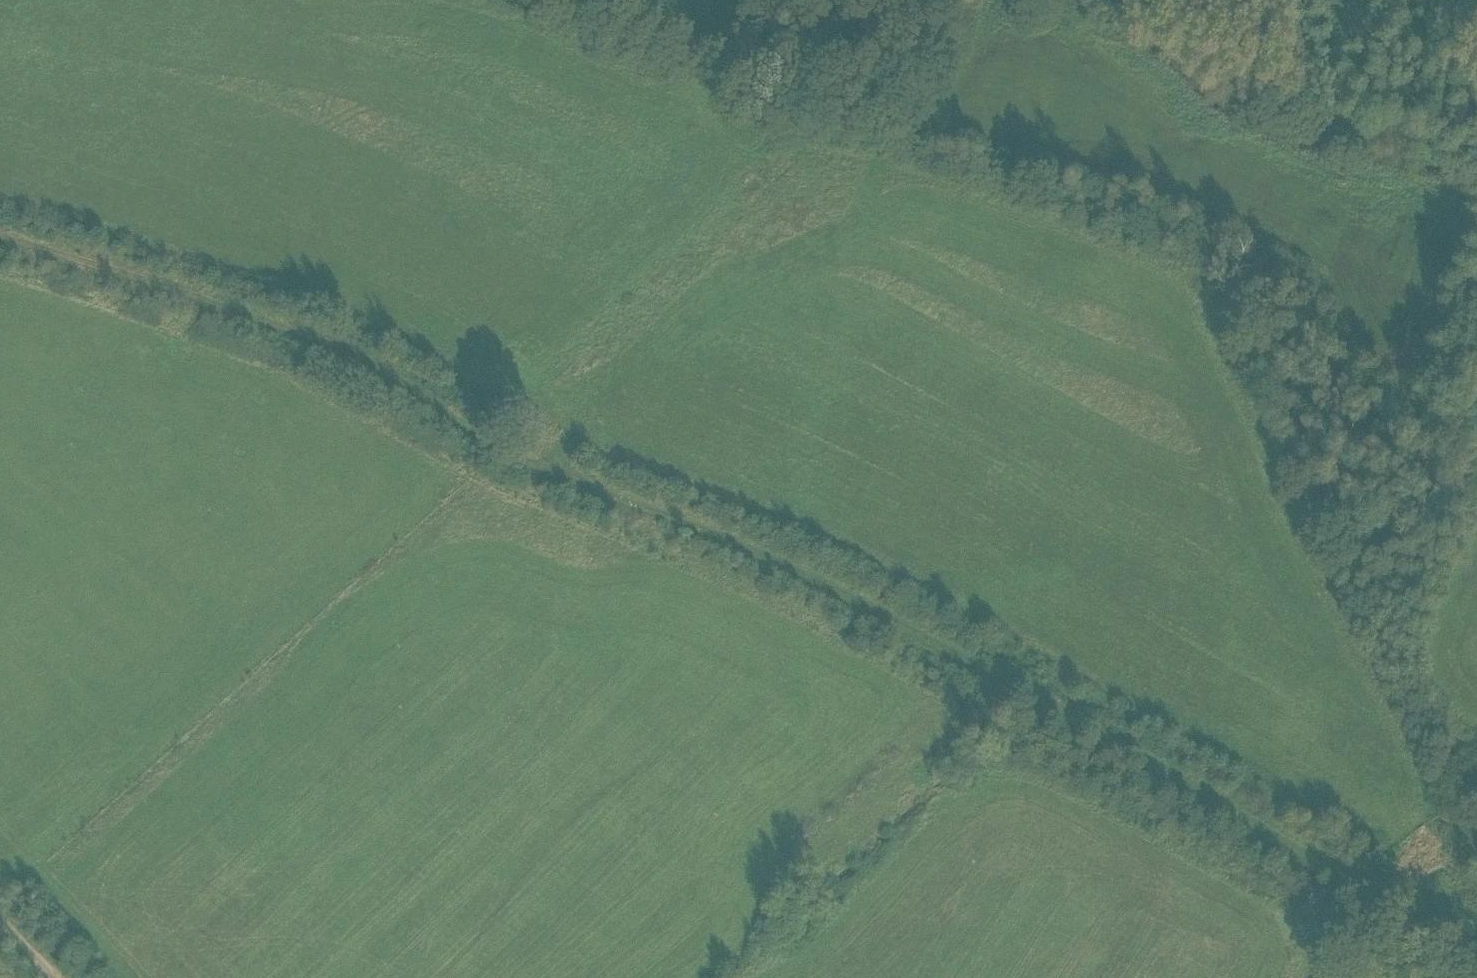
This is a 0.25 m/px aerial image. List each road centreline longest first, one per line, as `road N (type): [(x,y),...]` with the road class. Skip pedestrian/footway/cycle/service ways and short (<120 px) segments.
road 1 (track): [(0,237),(245,313),(370,364),(570,486),(840,597),(1370,905),(1476,958)]

